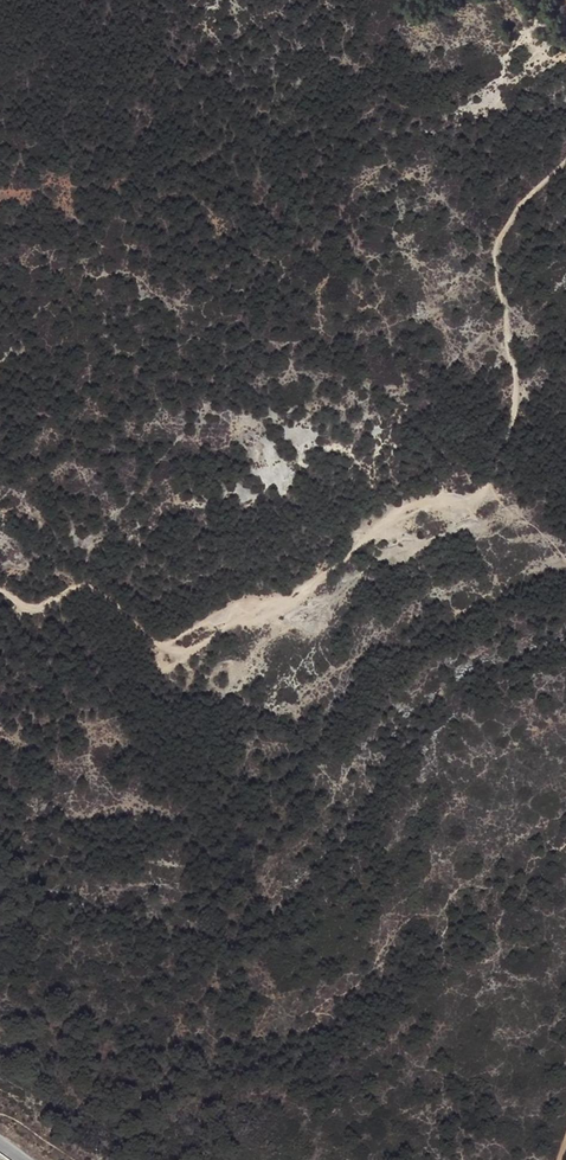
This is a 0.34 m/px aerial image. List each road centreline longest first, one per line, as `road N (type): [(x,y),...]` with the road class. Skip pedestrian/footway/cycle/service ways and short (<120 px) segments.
road 1 (track): [(565,158),(504,226),(499,248),(520,329),(525,407),(488,491),(468,506),(377,530),(277,609),(165,659),(131,615),(96,588),(78,588),(50,604),(22,603),(0,590)]

